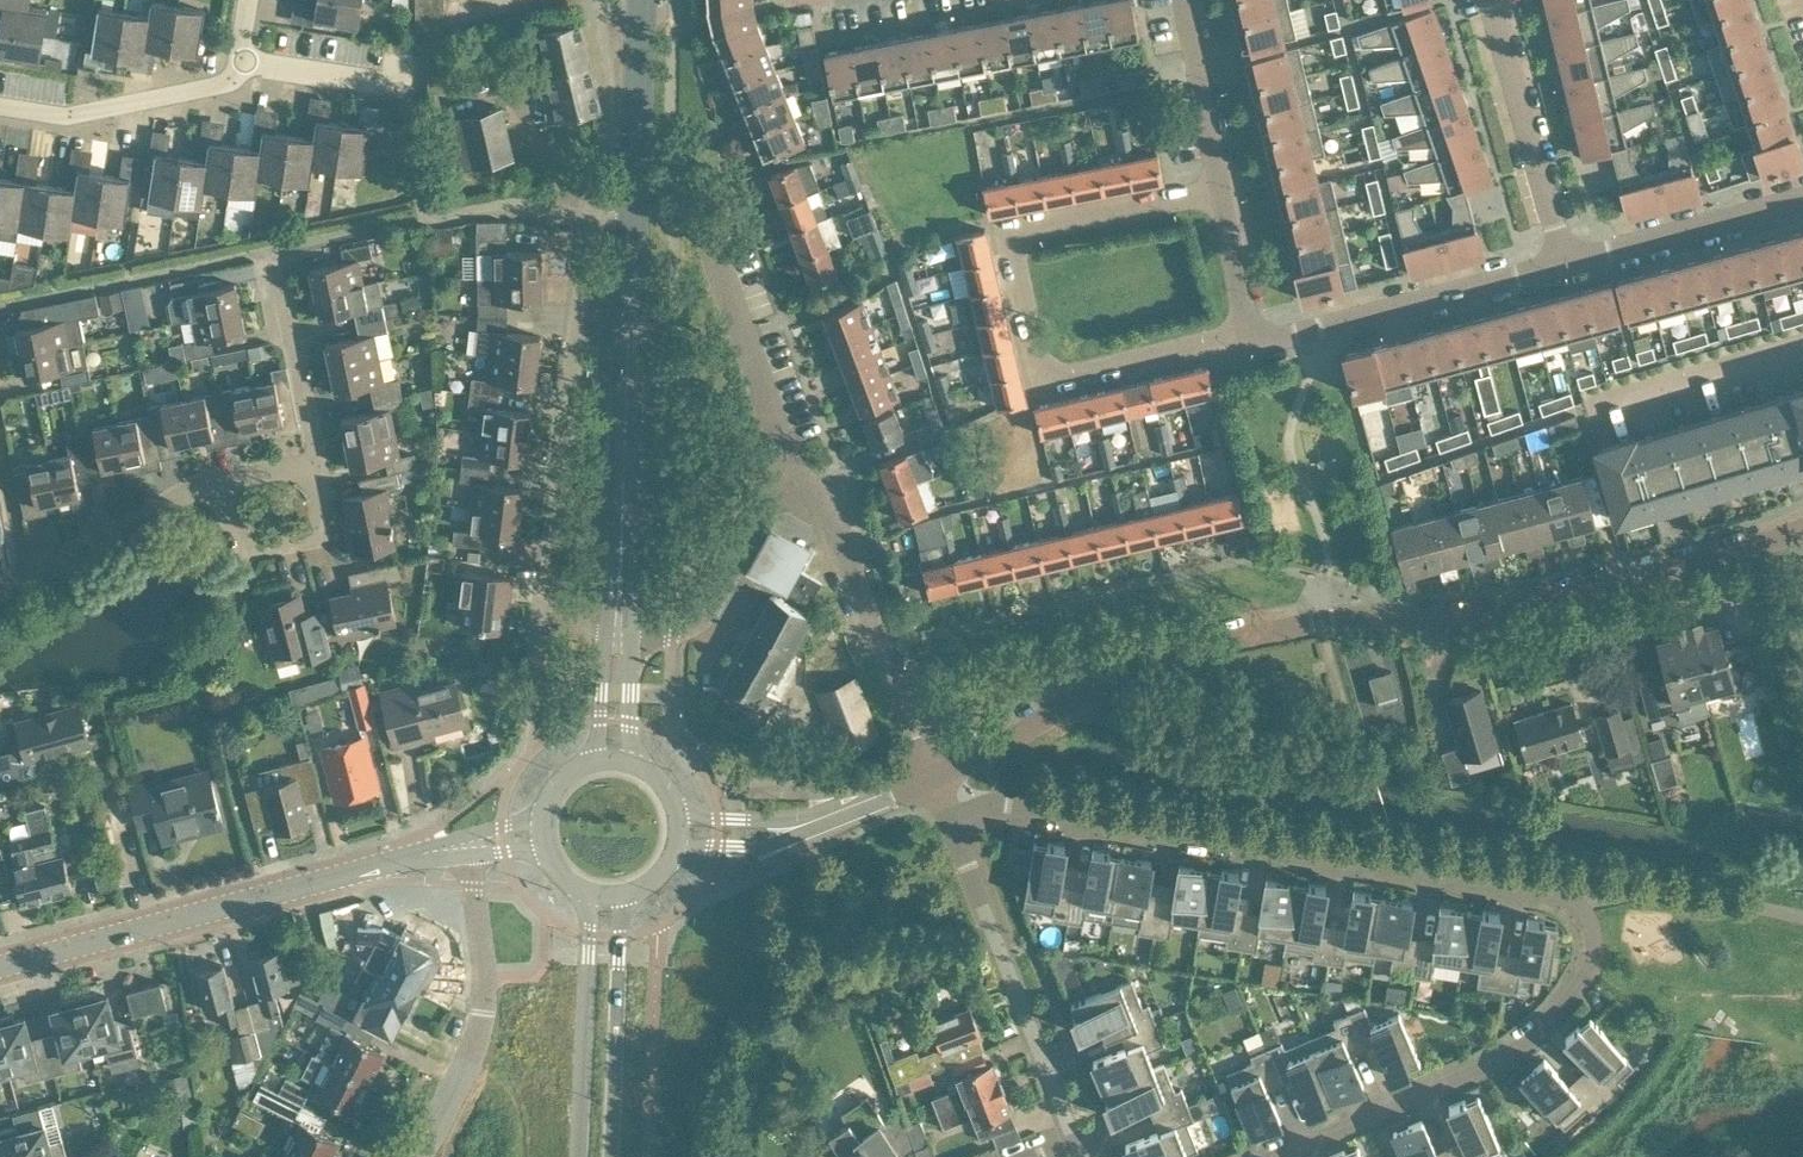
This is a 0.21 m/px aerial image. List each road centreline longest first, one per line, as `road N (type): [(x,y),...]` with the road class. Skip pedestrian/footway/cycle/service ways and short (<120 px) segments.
road 1 (residential): [(949,818),(1009,802),(1538,898),(1578,925),(1582,972),(1572,1000),(1547,1029),(1500,1061),(1277,1156)]
road 2 (residential): [(930,775),(1120,673),(1178,651),(1361,616),(1499,617),(1802,531)]
road 3 (residential): [(1223,194),(1014,241),(1047,384),(1250,336)]
road 4 (residential): [(632,211),(593,217),(545,592),(599,635),(618,638)]
road 5 (tertiary): [(618,638),(632,211)]
road 6 (tertiary): [(0,967),(392,860)]
road 7 (residential): [(1073,1141),(949,818)]
road 8 (residential): [(930,775),(855,576),(790,470)]
road 9 (residential): [(1250,336),(1317,330),(1559,265)]
road 10 (residential): [(422,1156),(469,1066),(481,1023),(470,853)]
road 11 (residential): [(1482,0),(1559,265)]
road 12 (residential): [(618,638),(641,642),(702,612),(790,470)]
road 13 (residential): [(1559,265),(1802,199)]
road 14 (residential): [(790,470),(708,233)]
road 15 (tertiary): [(592,907),(578,1156)]
road 16 (tertiary): [(610,1156),(621,908)]
road 17 (residential): [(239,77),(72,115),(0,105)]
road 18 (residential): [(222,478),(230,526),(257,547),(321,534),(317,460)]
road 19 (residential): [(222,478),(29,578)]
road 20 (residential): [(317,460),(273,251)]
road 21 (residential): [(1802,349),(1598,410)]
road 22 (tertiary): [(632,211),(636,0)]
road 23 (residential): [(1223,194),(1185,0)]
road 24 (residential): [(688,848),(763,845),(853,809)]
road 25 (residential): [(405,86),(260,64),(239,77)]
road 26 (residential): [(853,809),(689,813)]
road 27 (residential): [(1250,336),(1223,194)]
road 28 (residential): [(29,578),(0,459)]

